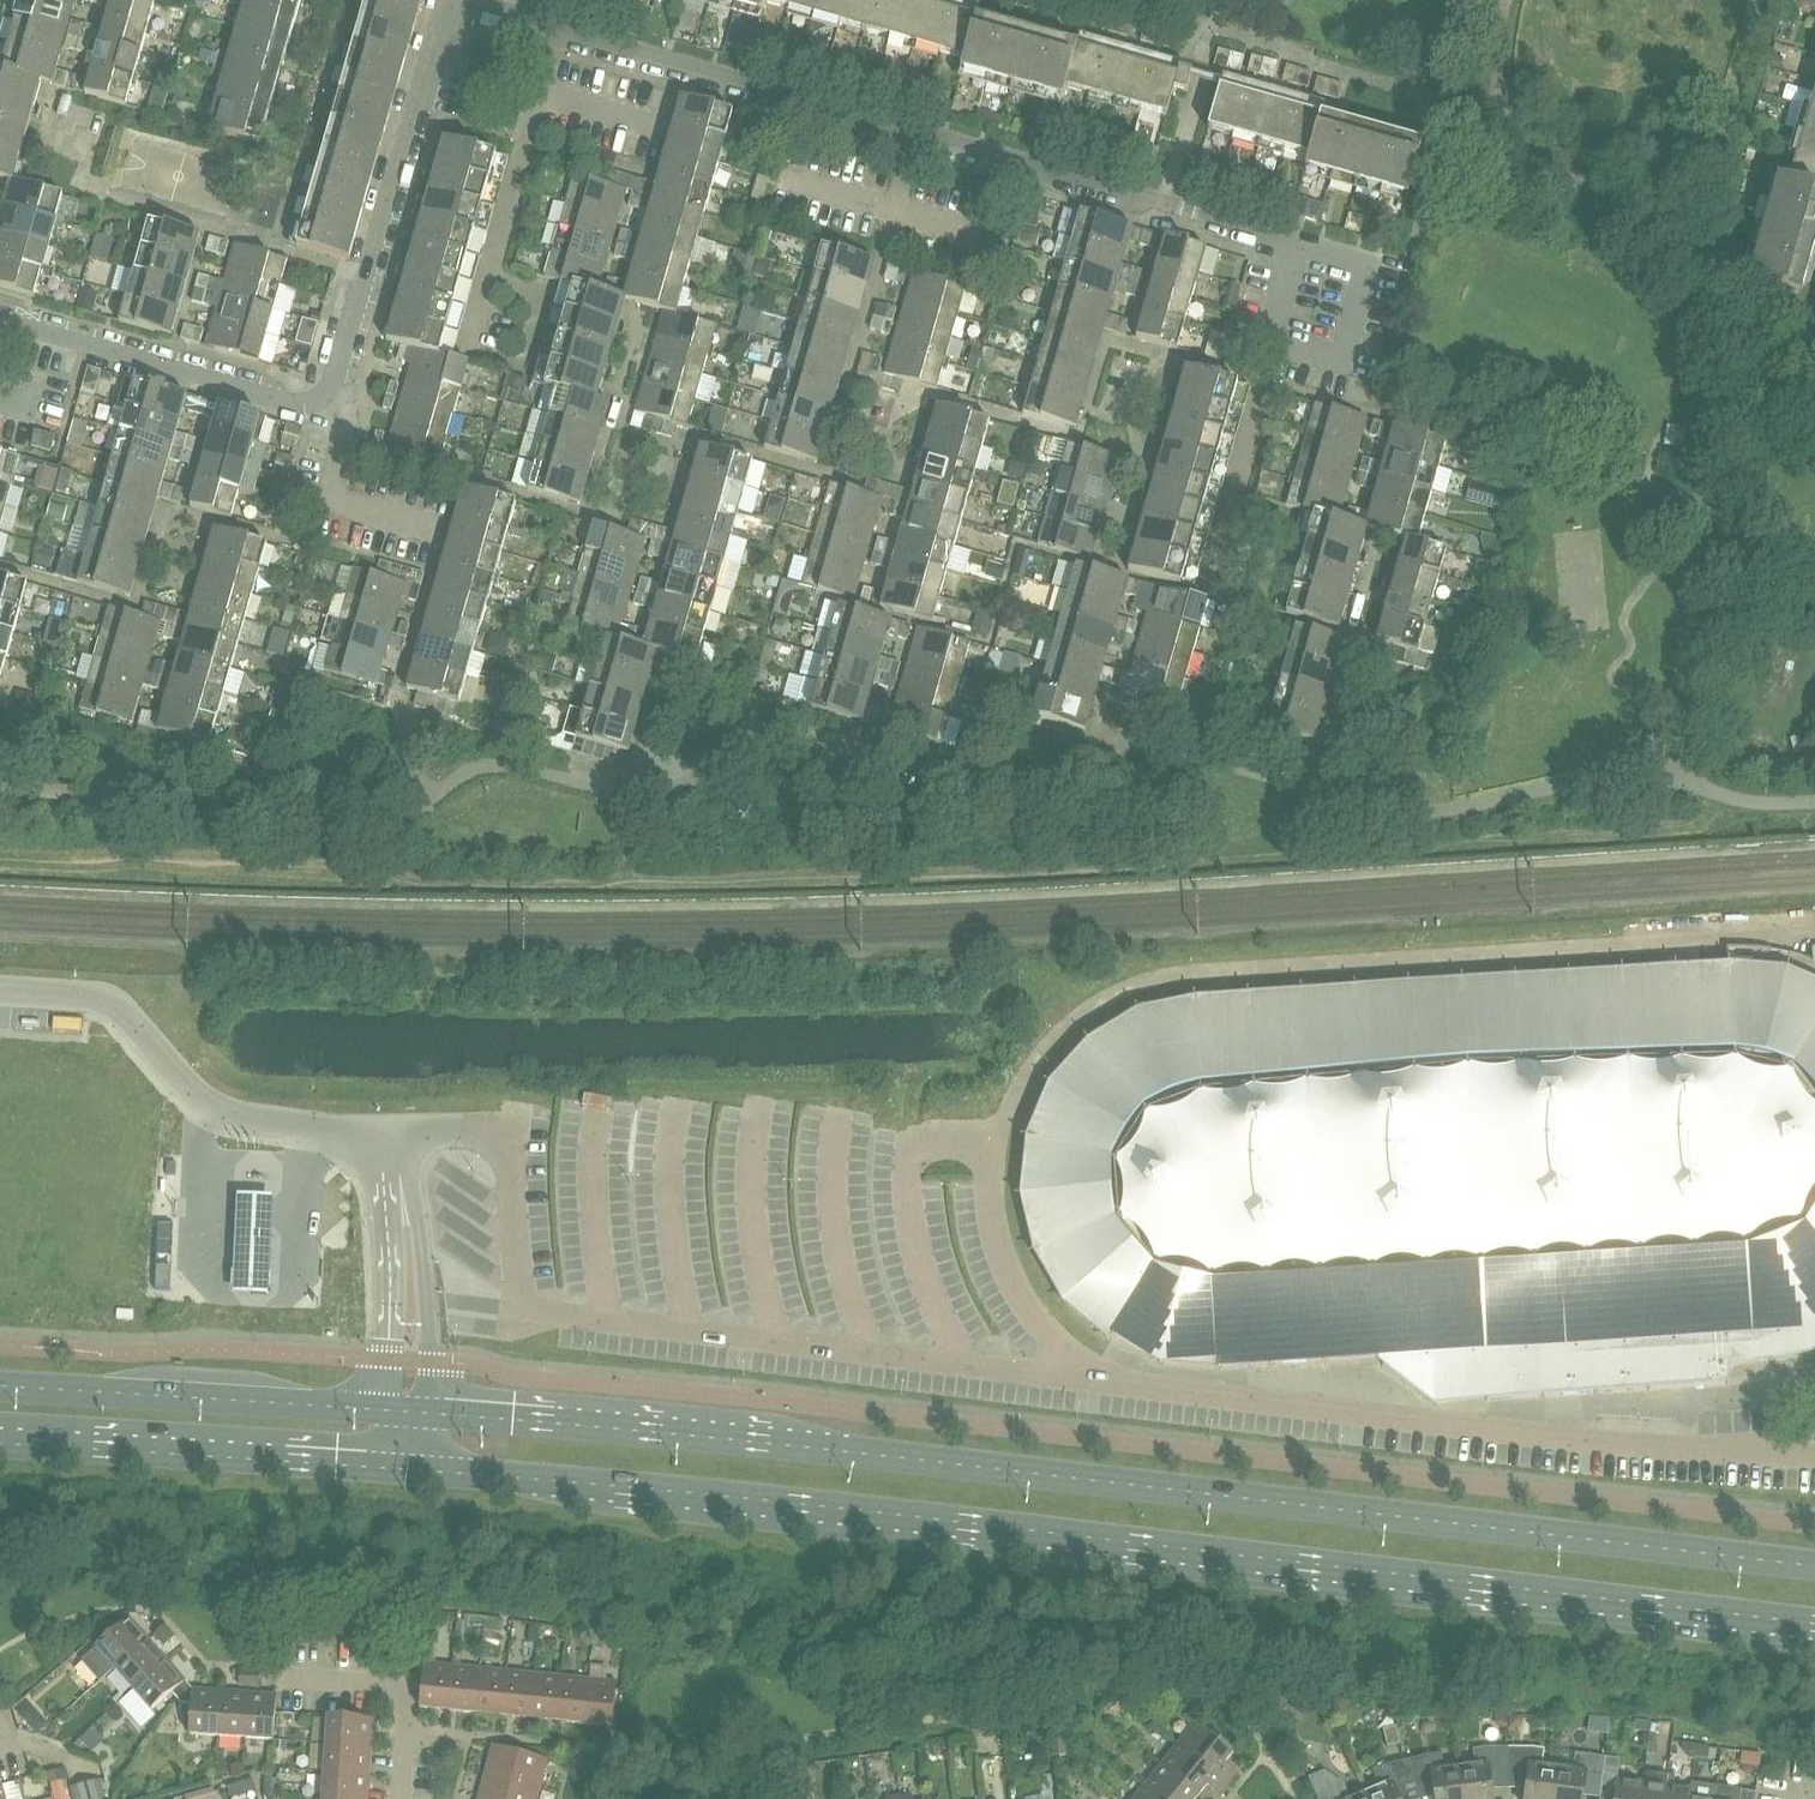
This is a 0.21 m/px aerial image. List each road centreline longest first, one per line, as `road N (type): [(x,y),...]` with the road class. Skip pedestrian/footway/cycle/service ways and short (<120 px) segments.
road 1 (primary): [(398,1468),(895,1514),(1814,1623)]
road 2 (primary): [(1814,1566),(743,1440),(429,1412)]
road 3 (unclassified): [(392,1131),(221,1111),(192,1093),(109,1000),(0,990)]
road 4 (residential): [(326,393),(411,107),(430,78),(454,2)]
road 5 (residential): [(1300,239),(915,134)]
road 6 (primary): [(0,1443),(398,1468)]
road 7 (primary): [(386,1409),(0,1385)]
road 8 (residential): [(915,134),(560,31)]
road 9 (residential): [(326,393),(296,402),(0,318)]
road 10 (residential): [(429,1412),(424,1260),(393,1153)]
road 11 (residential): [(393,1153),(386,1409)]
road 12 (residential): [(1272,339),(1345,359),(1372,258),(1300,239)]
road 13 (residential): [(440,529),(331,497),(343,446),(326,393)]
road 14 (residential): [(542,92),(490,276)]
road 15 (residential): [(1228,504),(1272,339)]
road 16 (residential): [(419,1731),(392,1687),(292,1680)]
road 17 (residential): [(1228,504),(1288,523),(1265,606)]
road 18 (residential): [(490,276),(547,292),(525,376)]
road 19 (residential): [(664,127),(542,92)]

